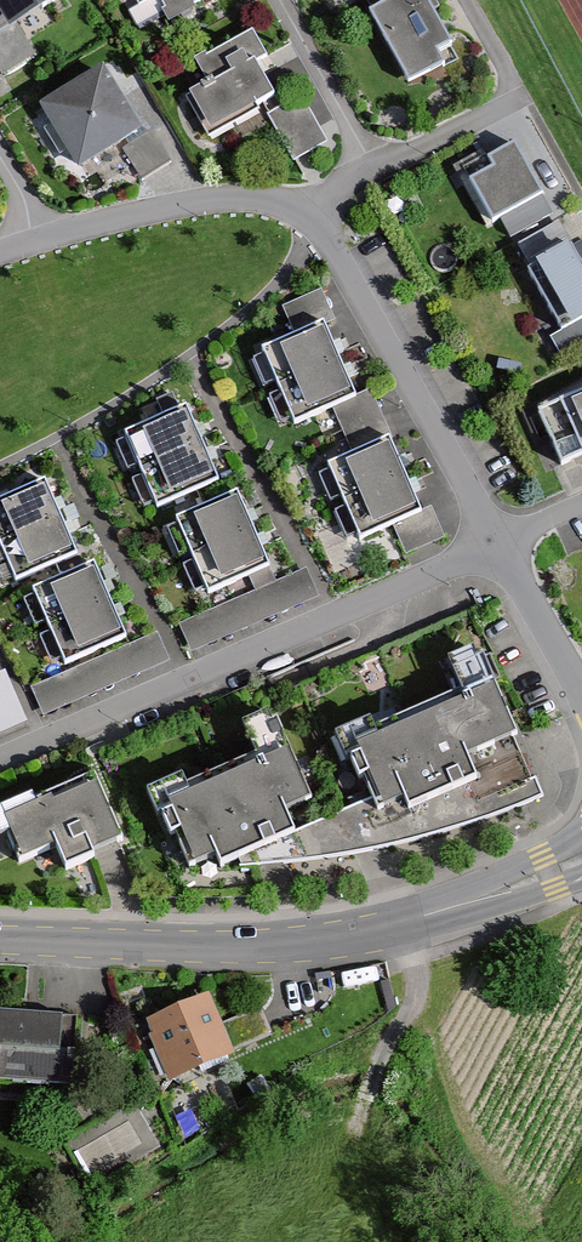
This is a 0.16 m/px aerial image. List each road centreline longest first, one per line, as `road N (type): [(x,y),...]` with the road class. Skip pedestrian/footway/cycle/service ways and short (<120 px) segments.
road 1 (residential): [(496,541),(0,761)]
road 2 (tertiary): [(0,940),(283,945),(381,930),(459,906)]
road 3 (residential): [(309,213),(496,541)]
road 4 (residential): [(36,242),(211,199),(277,202),(309,213)]
road 5 (track): [(400,925),(418,989),(382,1056),(359,1125)]
road 6 (residential): [(280,0),(375,171)]
road 7 (residential): [(496,541),(581,691)]
road 8 (residential): [(375,171),(525,96)]
road 9 (tertiary): [(581,836),(459,906)]
road 10 (tertiary): [(459,906),(581,880)]

